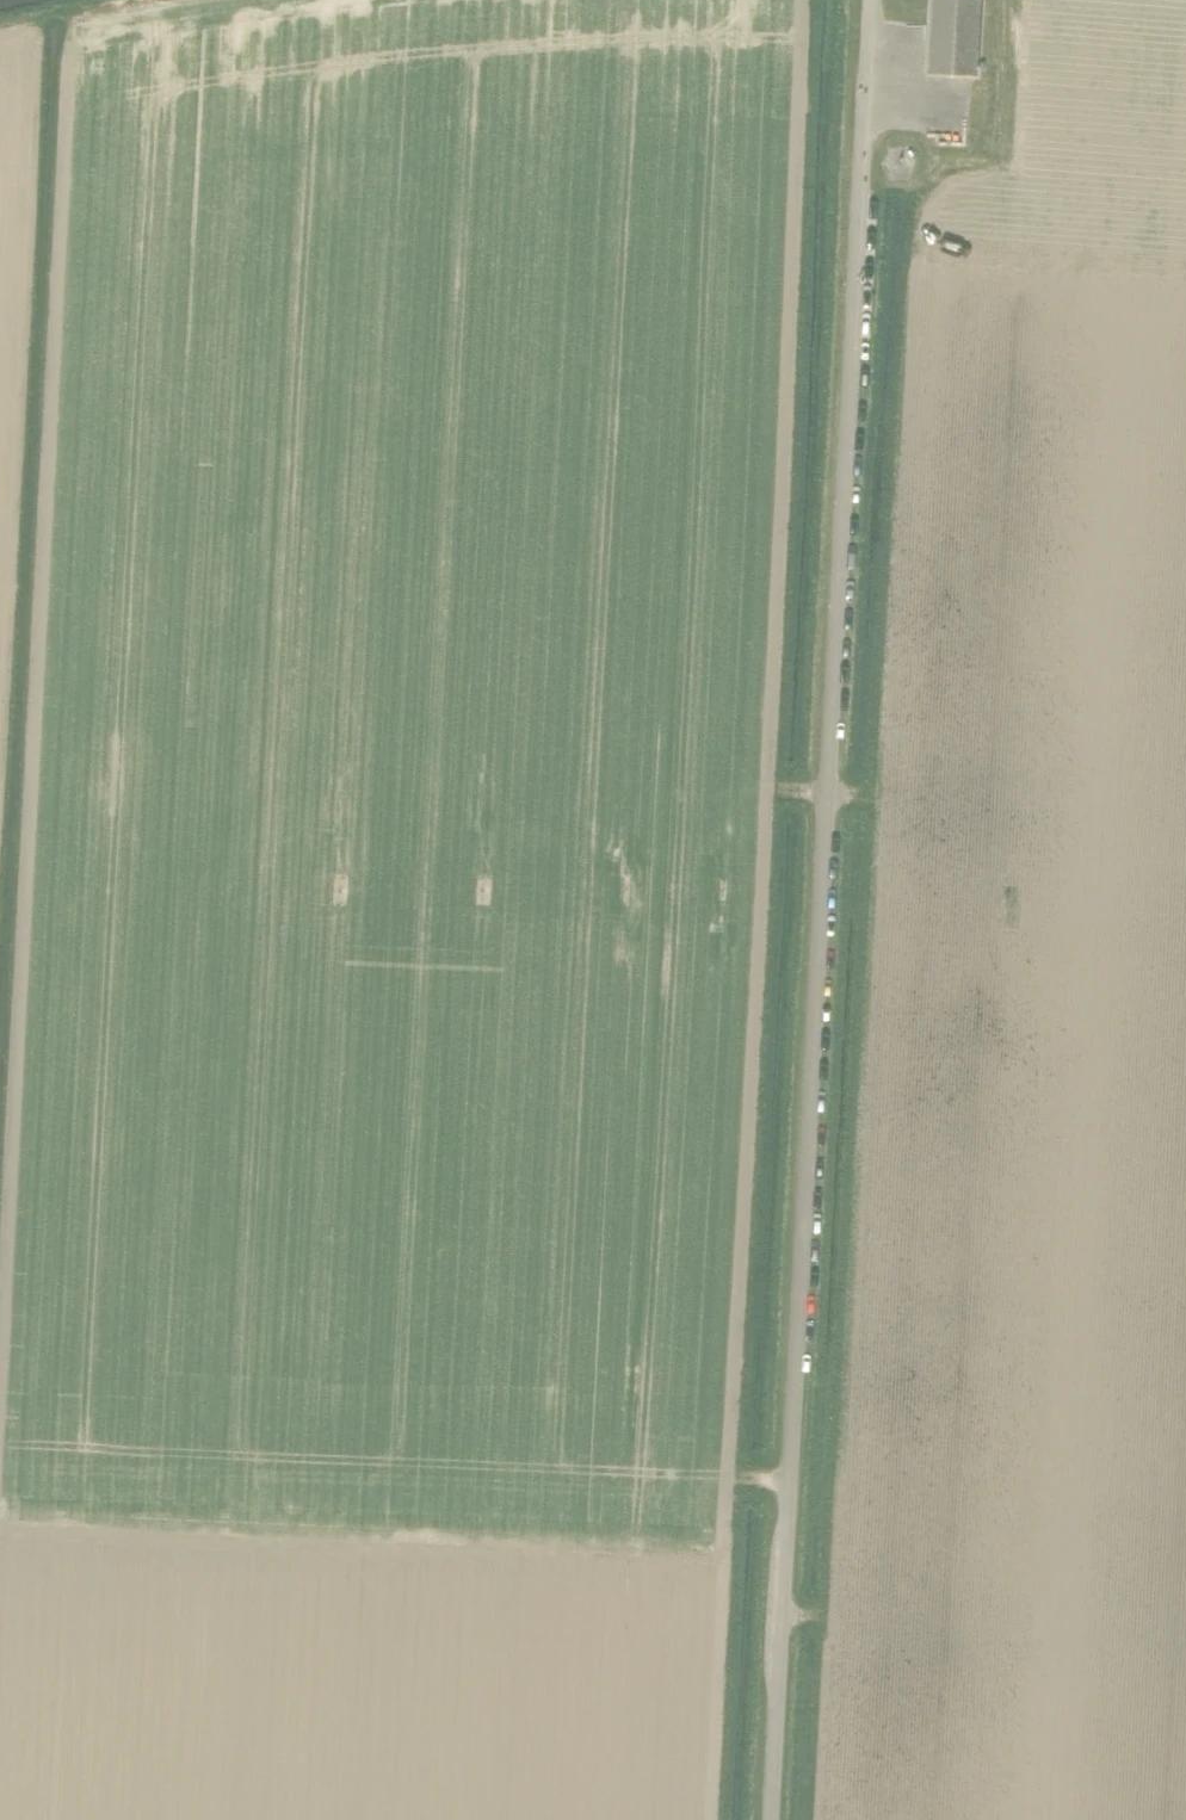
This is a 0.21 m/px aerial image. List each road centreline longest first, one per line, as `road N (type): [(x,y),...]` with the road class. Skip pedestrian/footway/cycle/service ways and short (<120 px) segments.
road 1 (unclassified): [(767,1819),(872,0)]

